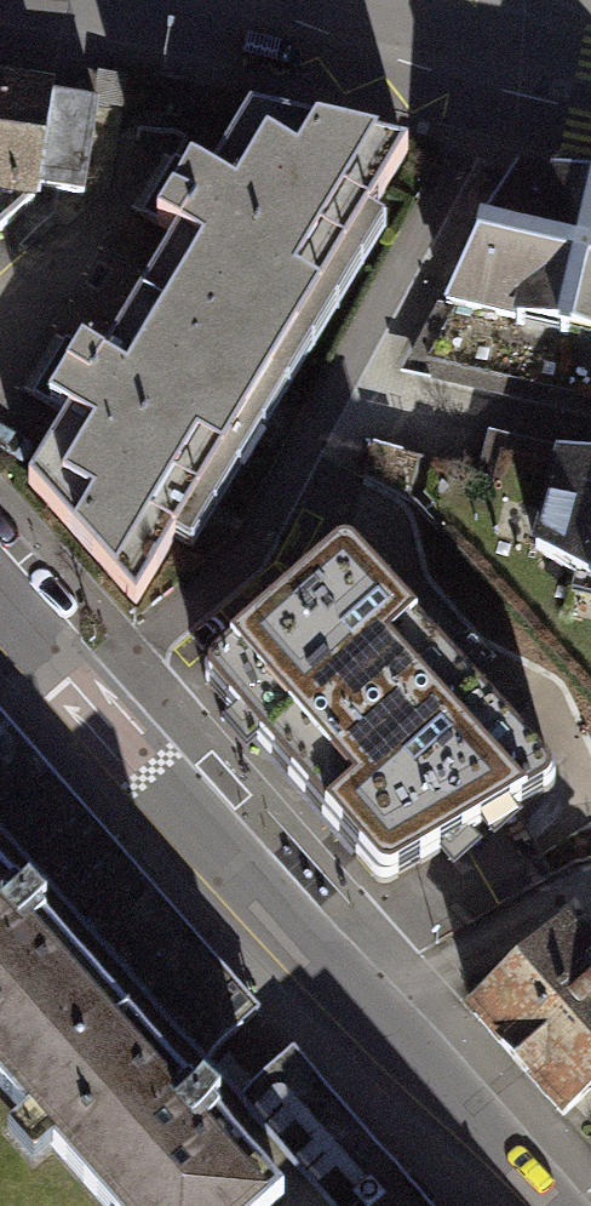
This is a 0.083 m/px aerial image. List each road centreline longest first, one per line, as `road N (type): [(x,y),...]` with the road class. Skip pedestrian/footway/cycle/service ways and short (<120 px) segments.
road 1 (residential): [(540,1205),(0,605)]
road 2 (secondary): [(590,97),(226,0)]

